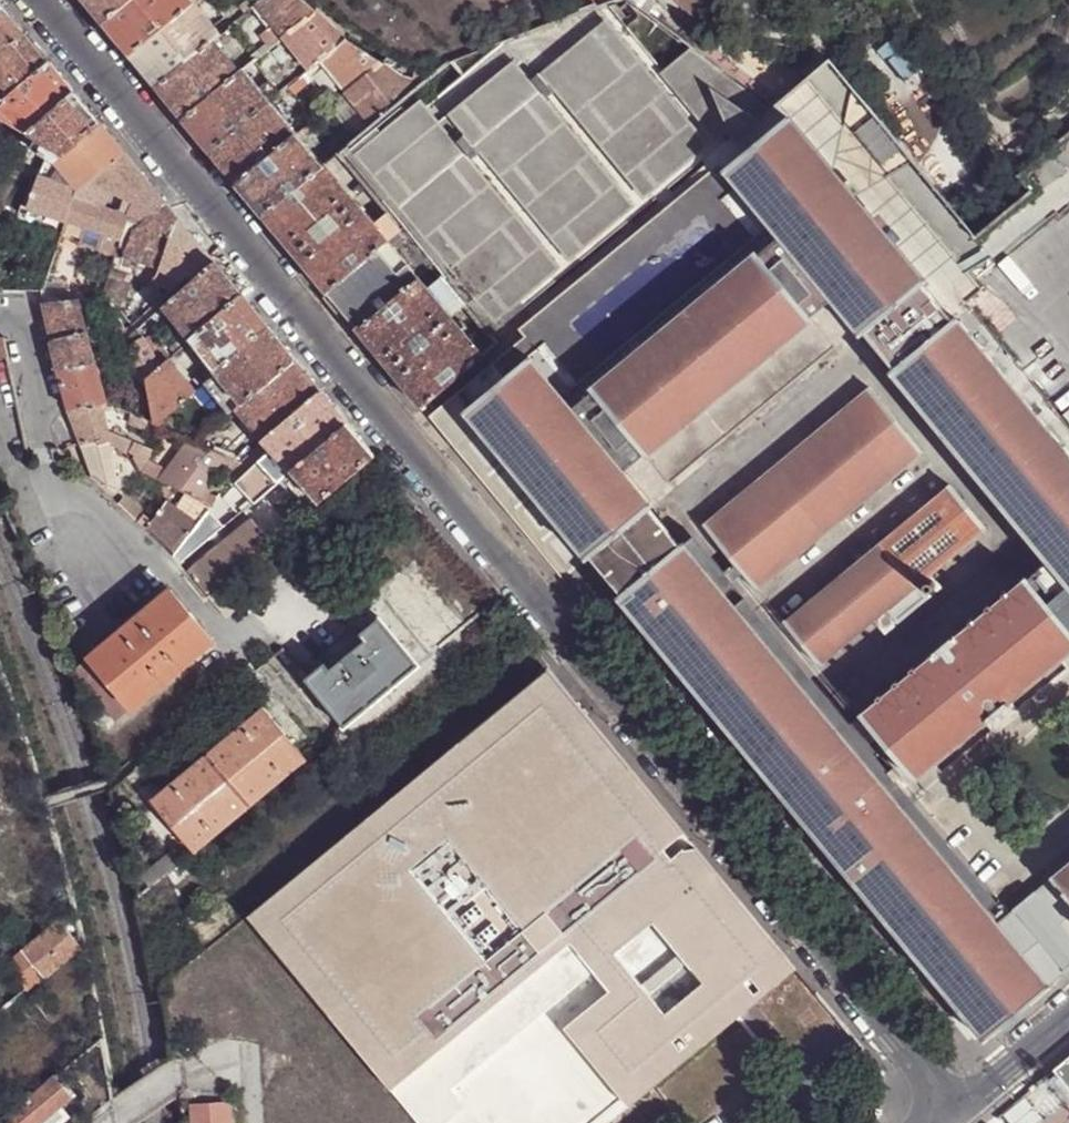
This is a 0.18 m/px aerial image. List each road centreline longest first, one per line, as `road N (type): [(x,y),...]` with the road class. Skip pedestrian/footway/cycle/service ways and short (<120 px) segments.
road 1 (residential): [(952,1108),(38,0)]
road 2 (residential): [(1068,1011),(952,1108)]
road 3 (residential): [(37,452),(21,330),(0,316)]

